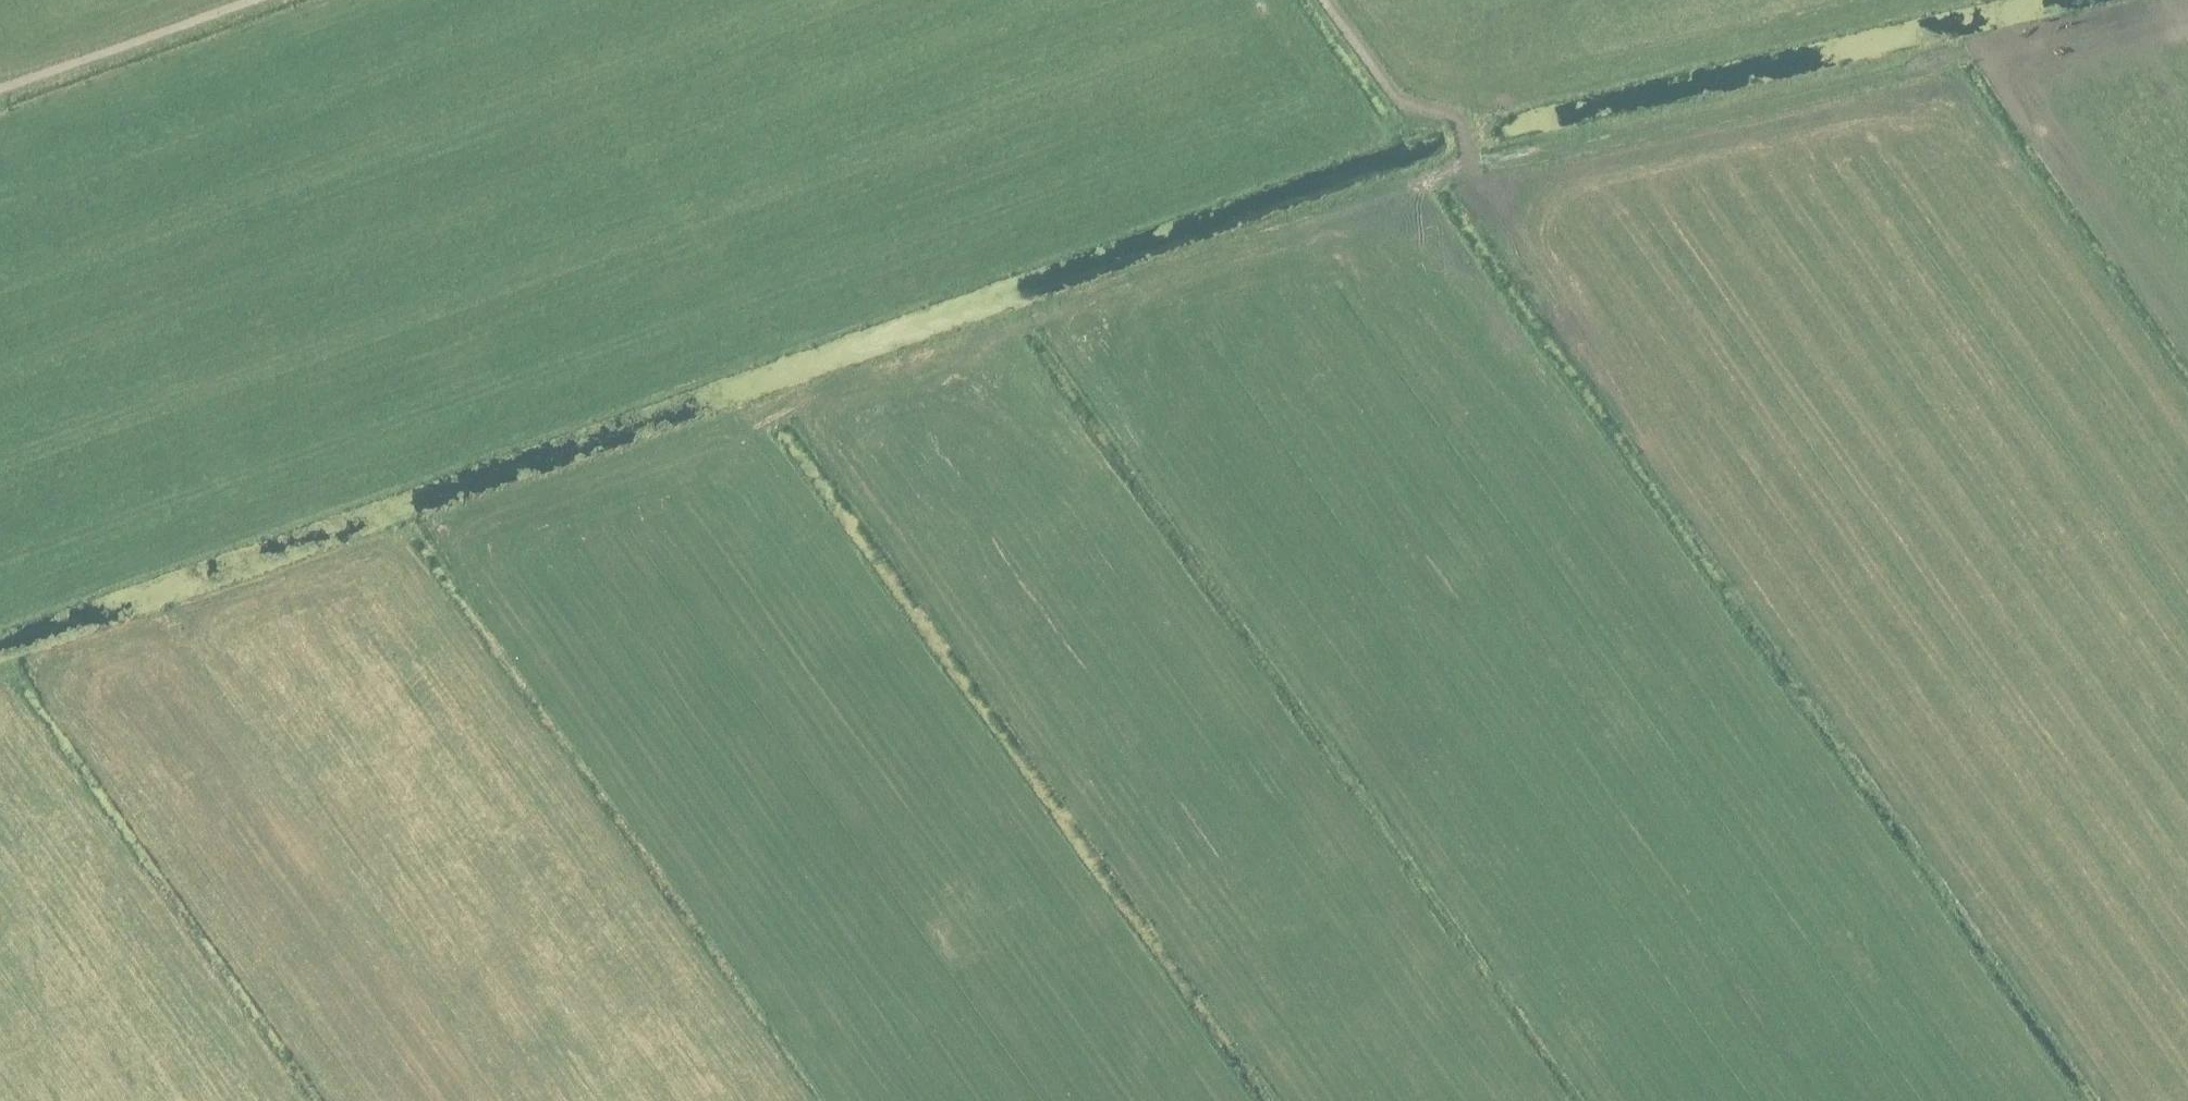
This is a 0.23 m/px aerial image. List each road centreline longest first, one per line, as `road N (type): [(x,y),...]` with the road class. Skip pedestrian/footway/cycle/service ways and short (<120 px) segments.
road 1 (track): [(1323,0),(1393,101),(1453,119),(1464,134),(1469,153),(1461,169),(1421,188)]
road 2 (track): [(264,0),(0,94)]

